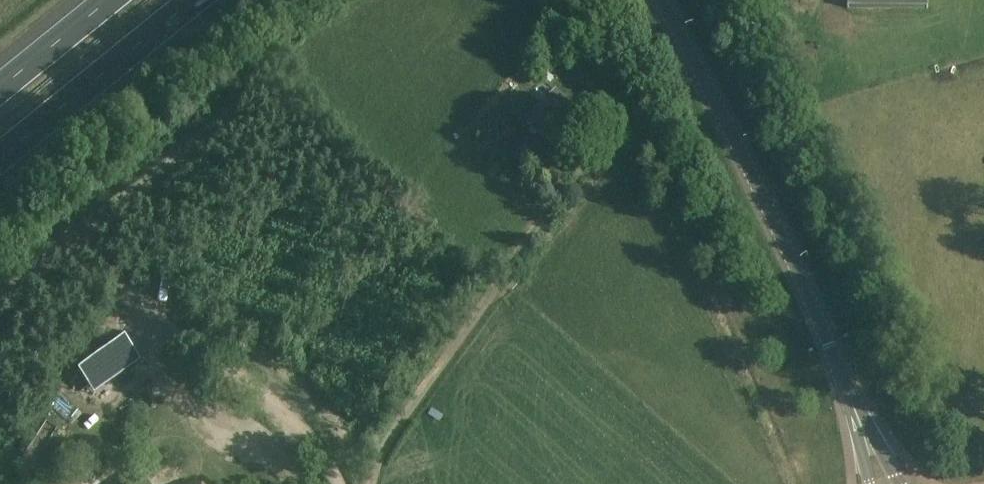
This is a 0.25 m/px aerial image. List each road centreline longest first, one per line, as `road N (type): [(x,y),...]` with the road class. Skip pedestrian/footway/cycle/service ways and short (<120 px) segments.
road 1 (tertiary): [(854,406),(733,130),(658,0)]
road 2 (motorway): [(0,157),(194,0)]
road 3 (residential): [(377,483),(386,453),(506,271)]
road 4 (motorway): [(111,0),(0,90)]

